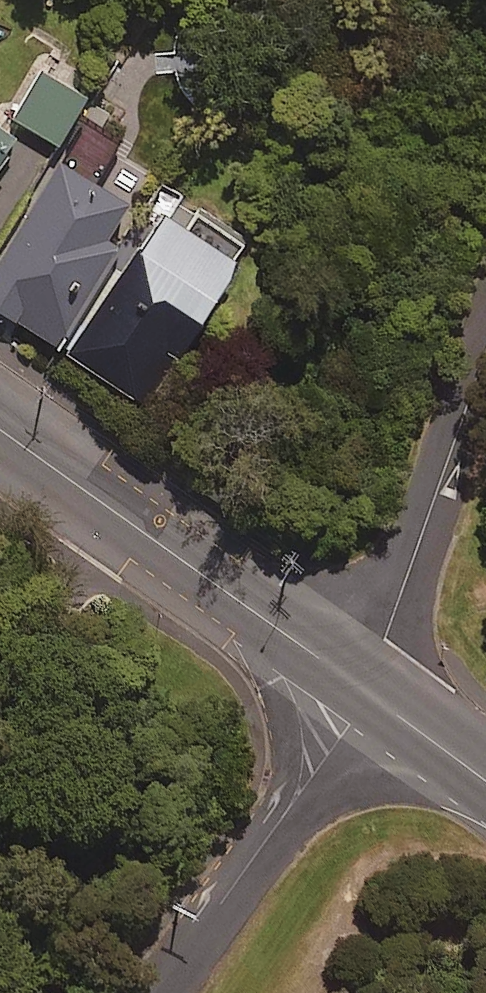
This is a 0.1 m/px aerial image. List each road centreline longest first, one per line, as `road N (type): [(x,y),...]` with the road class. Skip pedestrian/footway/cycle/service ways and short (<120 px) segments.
road 1 (tertiary): [(367,691),(0,429)]
road 2 (unclassified): [(485,340),(367,691)]
road 3 (residential): [(160,992),(367,691)]
road 4 (tertiary): [(485,732),(367,691)]

